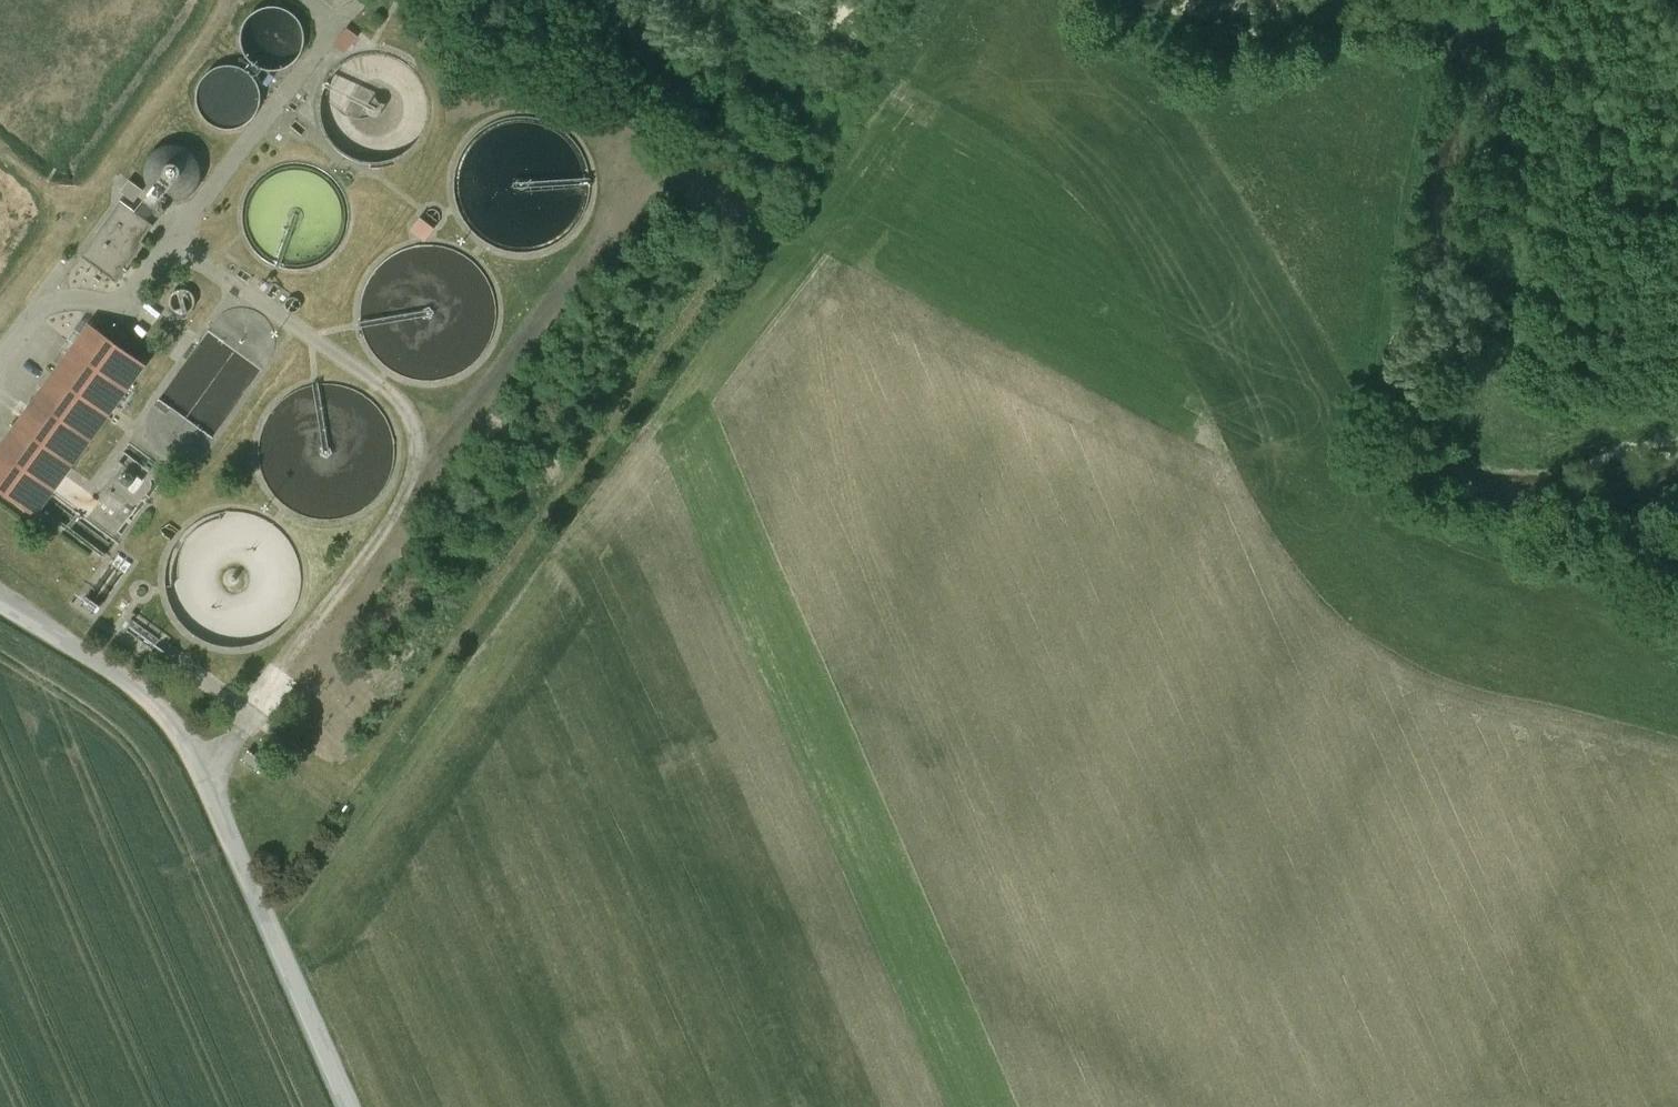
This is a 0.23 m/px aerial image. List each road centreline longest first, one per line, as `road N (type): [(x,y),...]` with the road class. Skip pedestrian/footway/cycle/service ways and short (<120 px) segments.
road 1 (unclassified): [(0,601),(128,676),(188,744),(353,1106)]

